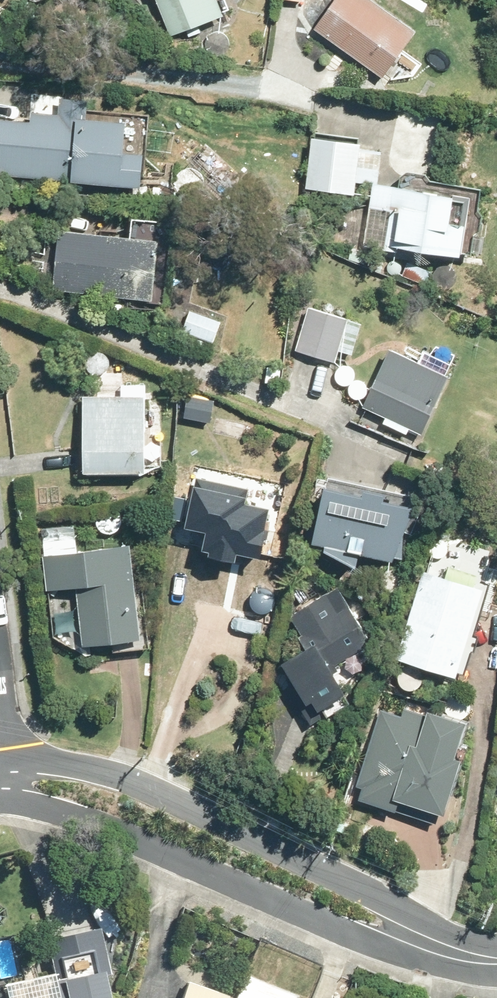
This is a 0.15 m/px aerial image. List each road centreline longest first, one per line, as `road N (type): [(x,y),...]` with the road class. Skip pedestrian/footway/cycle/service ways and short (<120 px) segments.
road 1 (residential): [(0,761),(121,775),(451,933),(496,946)]
road 2 (residential): [(496,976),(396,954),(85,816),(5,801)]

